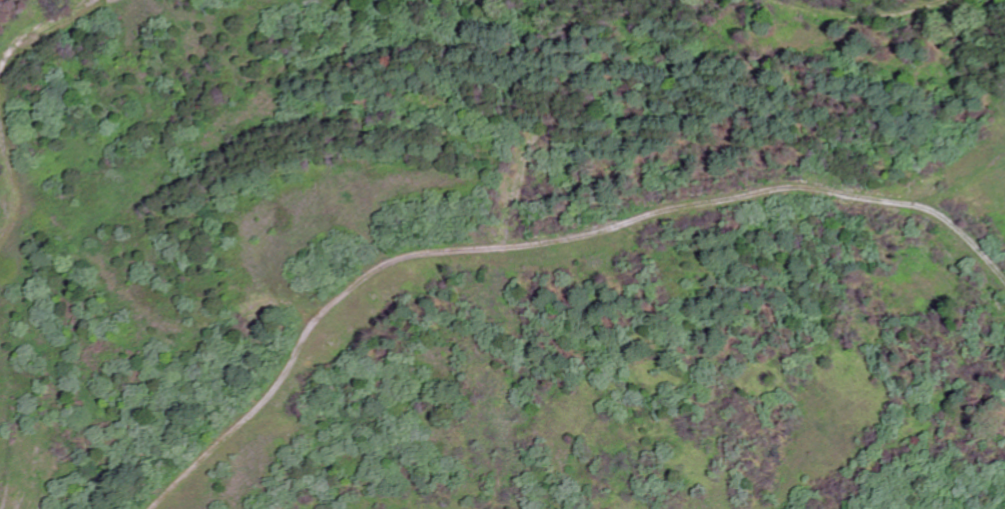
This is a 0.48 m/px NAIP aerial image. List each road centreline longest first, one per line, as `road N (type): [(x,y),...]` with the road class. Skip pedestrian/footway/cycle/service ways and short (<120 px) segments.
road 1 (track): [(159,508),(277,388),(309,326),(378,265),(416,255),(601,235),(796,189),(936,211),(1004,287)]
road 2 (track): [(0,250),(16,223),(37,213),(62,221),(142,306),(173,324),(264,304),(288,308),(309,326)]
road 3 (track): [(37,213),(5,95),(7,67),(28,44),(105,0)]
road 4 (track): [(808,0),(869,14),(936,0)]

